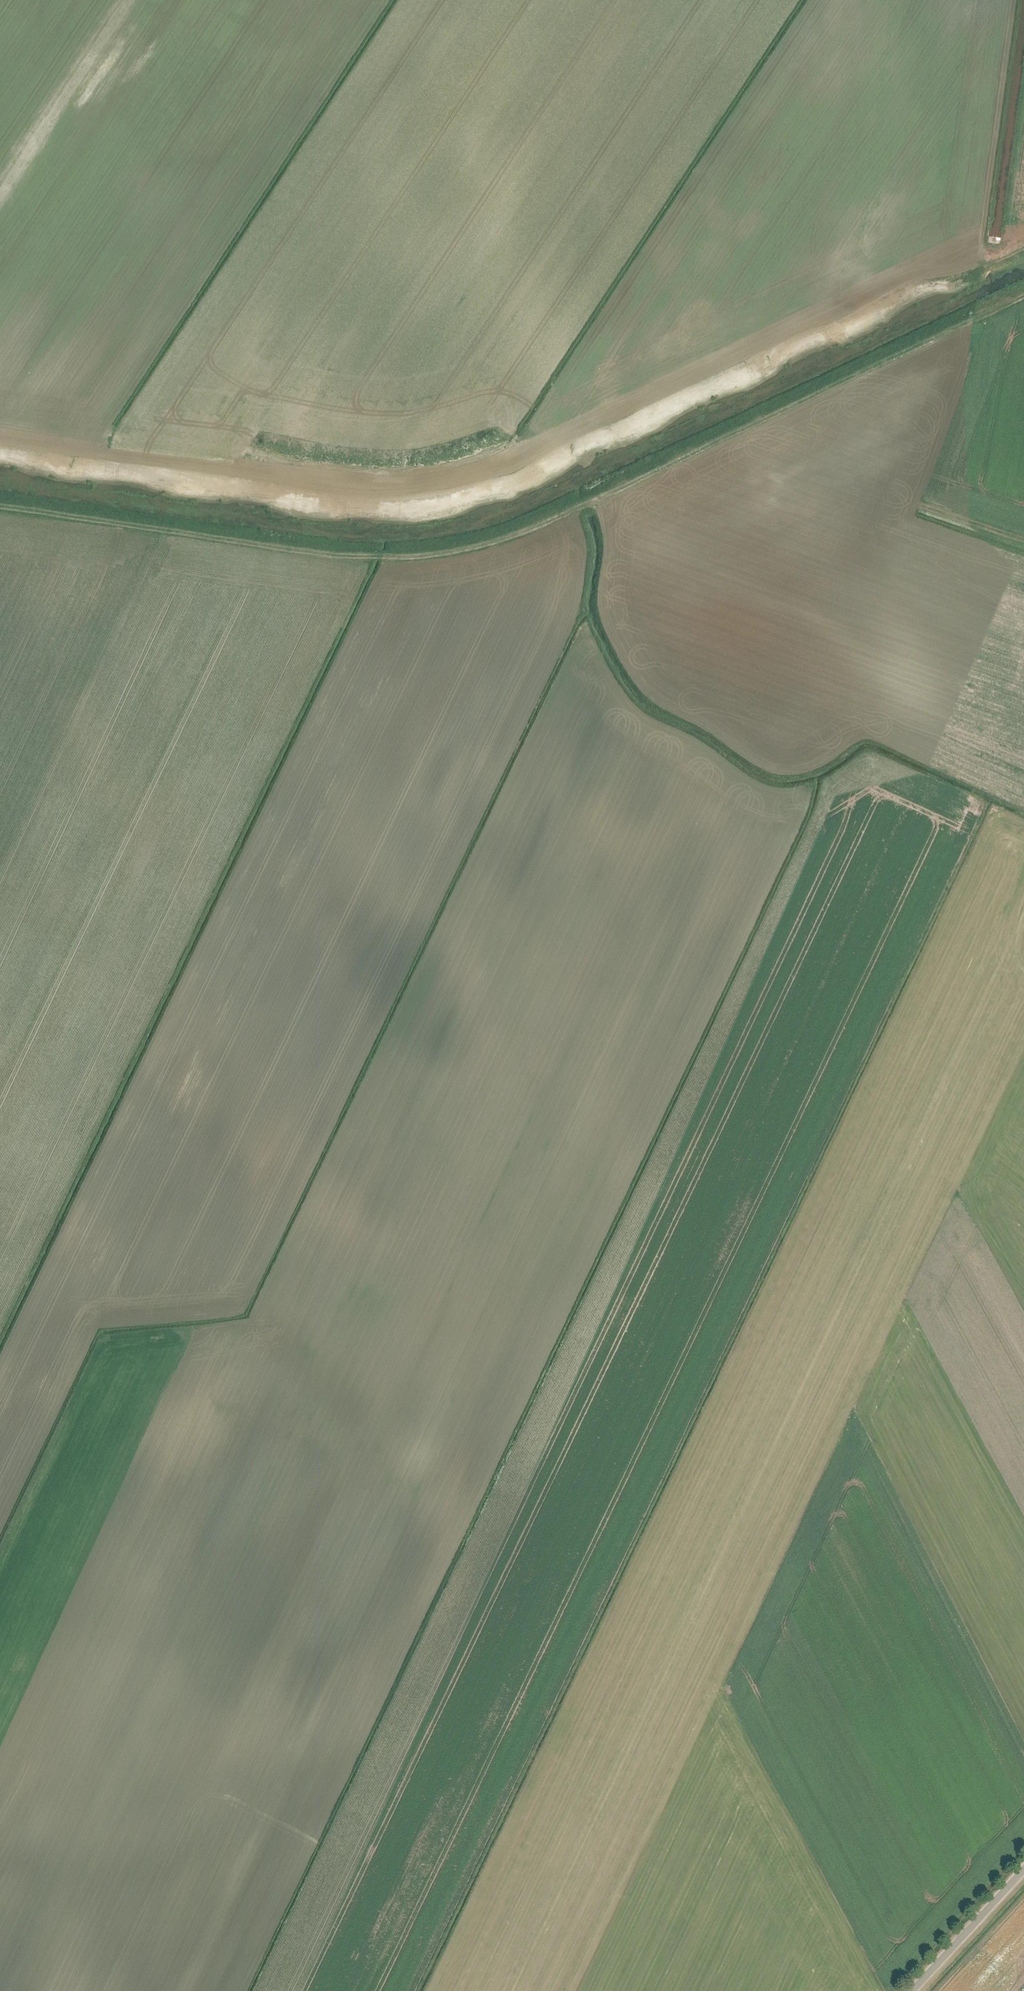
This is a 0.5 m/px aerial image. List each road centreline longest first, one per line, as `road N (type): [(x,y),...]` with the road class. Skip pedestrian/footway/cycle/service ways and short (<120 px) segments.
road 1 (track): [(0,502),(333,550),(416,553),(483,542),(1023,291)]
road 2 (track): [(985,261),(471,504),(359,511),(0,460)]
road 3 (track): [(1012,0),(985,261)]
road 4 (unclassified): [(1023,1871),(914,1990)]

